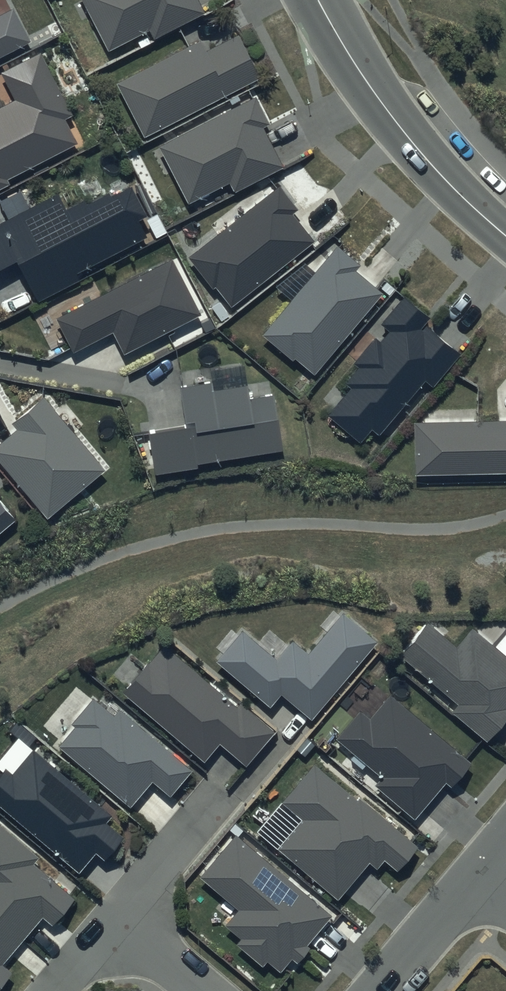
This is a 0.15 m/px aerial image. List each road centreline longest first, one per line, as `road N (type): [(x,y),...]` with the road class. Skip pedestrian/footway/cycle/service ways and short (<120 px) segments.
road 1 (unclassified): [(318,0),(403,132),(505,235)]
road 2 (residential): [(382,990),(481,876)]
road 3 (residential): [(114,917),(208,806)]

